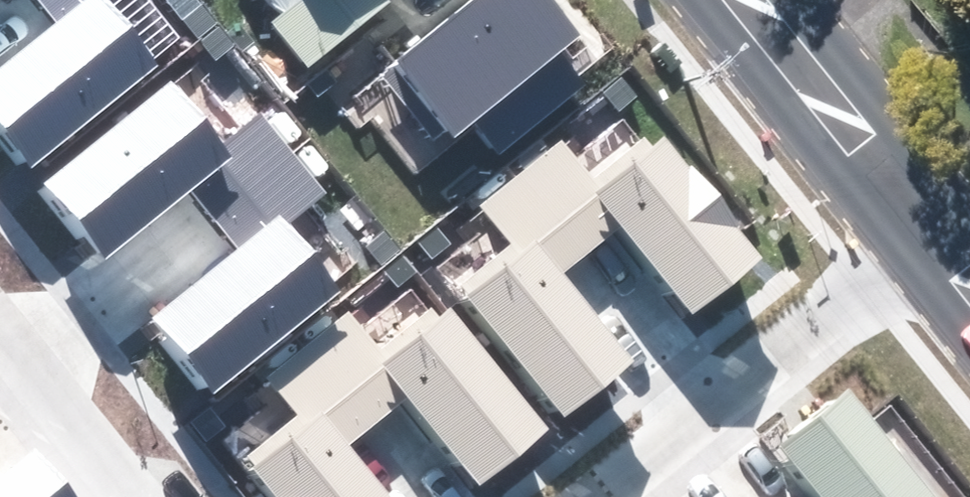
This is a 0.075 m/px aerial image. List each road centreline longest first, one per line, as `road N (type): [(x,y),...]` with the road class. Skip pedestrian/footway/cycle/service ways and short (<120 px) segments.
road 1 (residential): [(945,241),(608,496)]
road 2 (secondary): [(754,0),(945,241)]
road 3 (residential): [(131,496),(0,332)]

